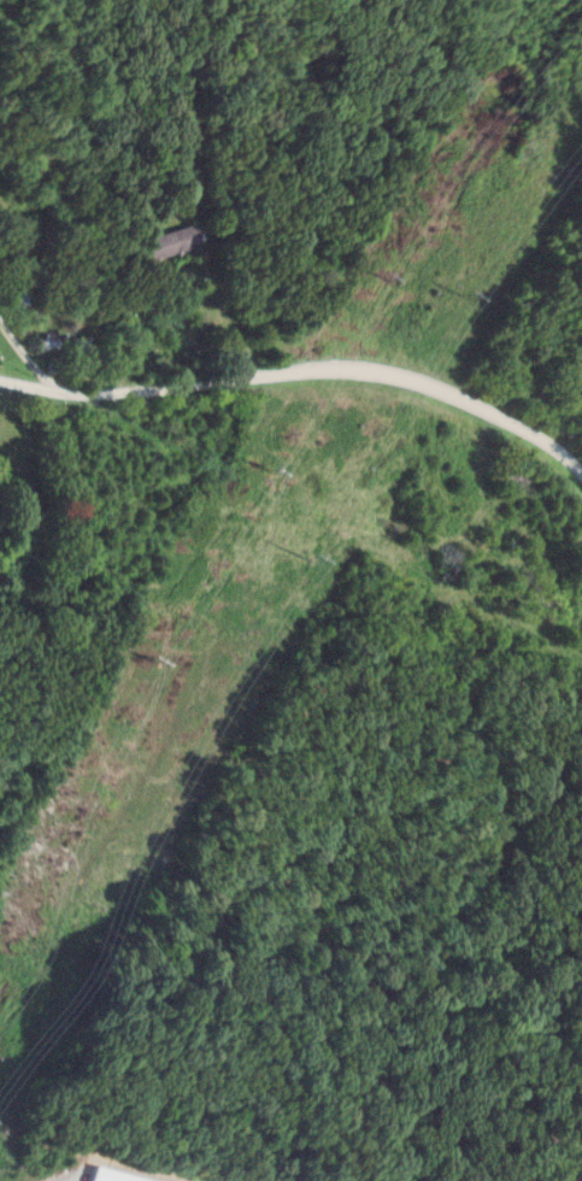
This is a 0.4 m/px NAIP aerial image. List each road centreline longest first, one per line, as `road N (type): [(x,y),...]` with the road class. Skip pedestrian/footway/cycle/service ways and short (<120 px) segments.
road 1 (residential): [(581,470),(566,453),(422,383),(376,370),(100,394),(0,381)]

